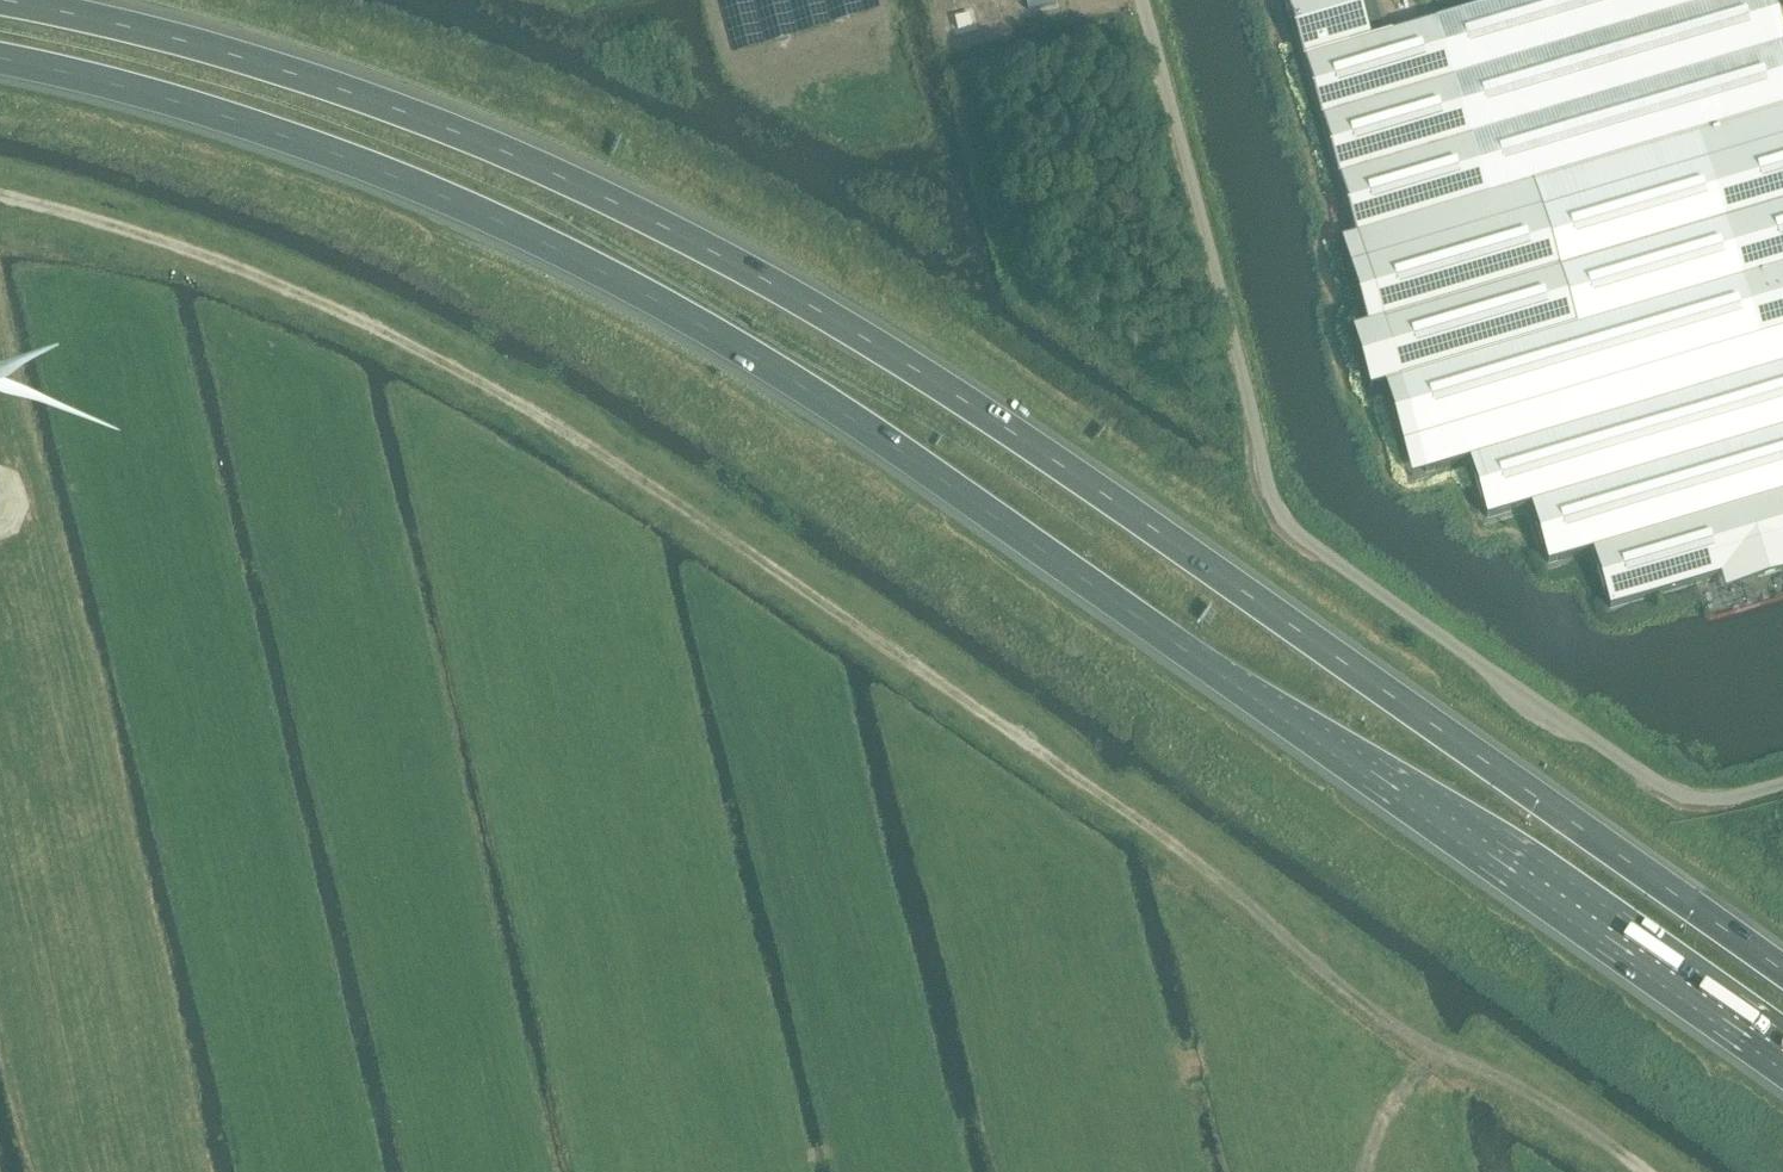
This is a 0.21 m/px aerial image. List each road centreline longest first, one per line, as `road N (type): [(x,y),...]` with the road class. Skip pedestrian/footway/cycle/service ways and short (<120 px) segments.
road 1 (trunk): [(0,61),(194,108),(331,153),(599,269),(739,346),(1782,1070)]
road 2 (trunk): [(1782,974),(929,381),(615,201),(342,91),(198,46),(0,2)]
road 3 (track): [(1645,1171),(1504,1080),(1389,1024),(1216,878),(640,478),(428,353),(189,251),(0,194)]
road 4 (track): [(1443,1055),(1385,1115),(1365,1171)]

